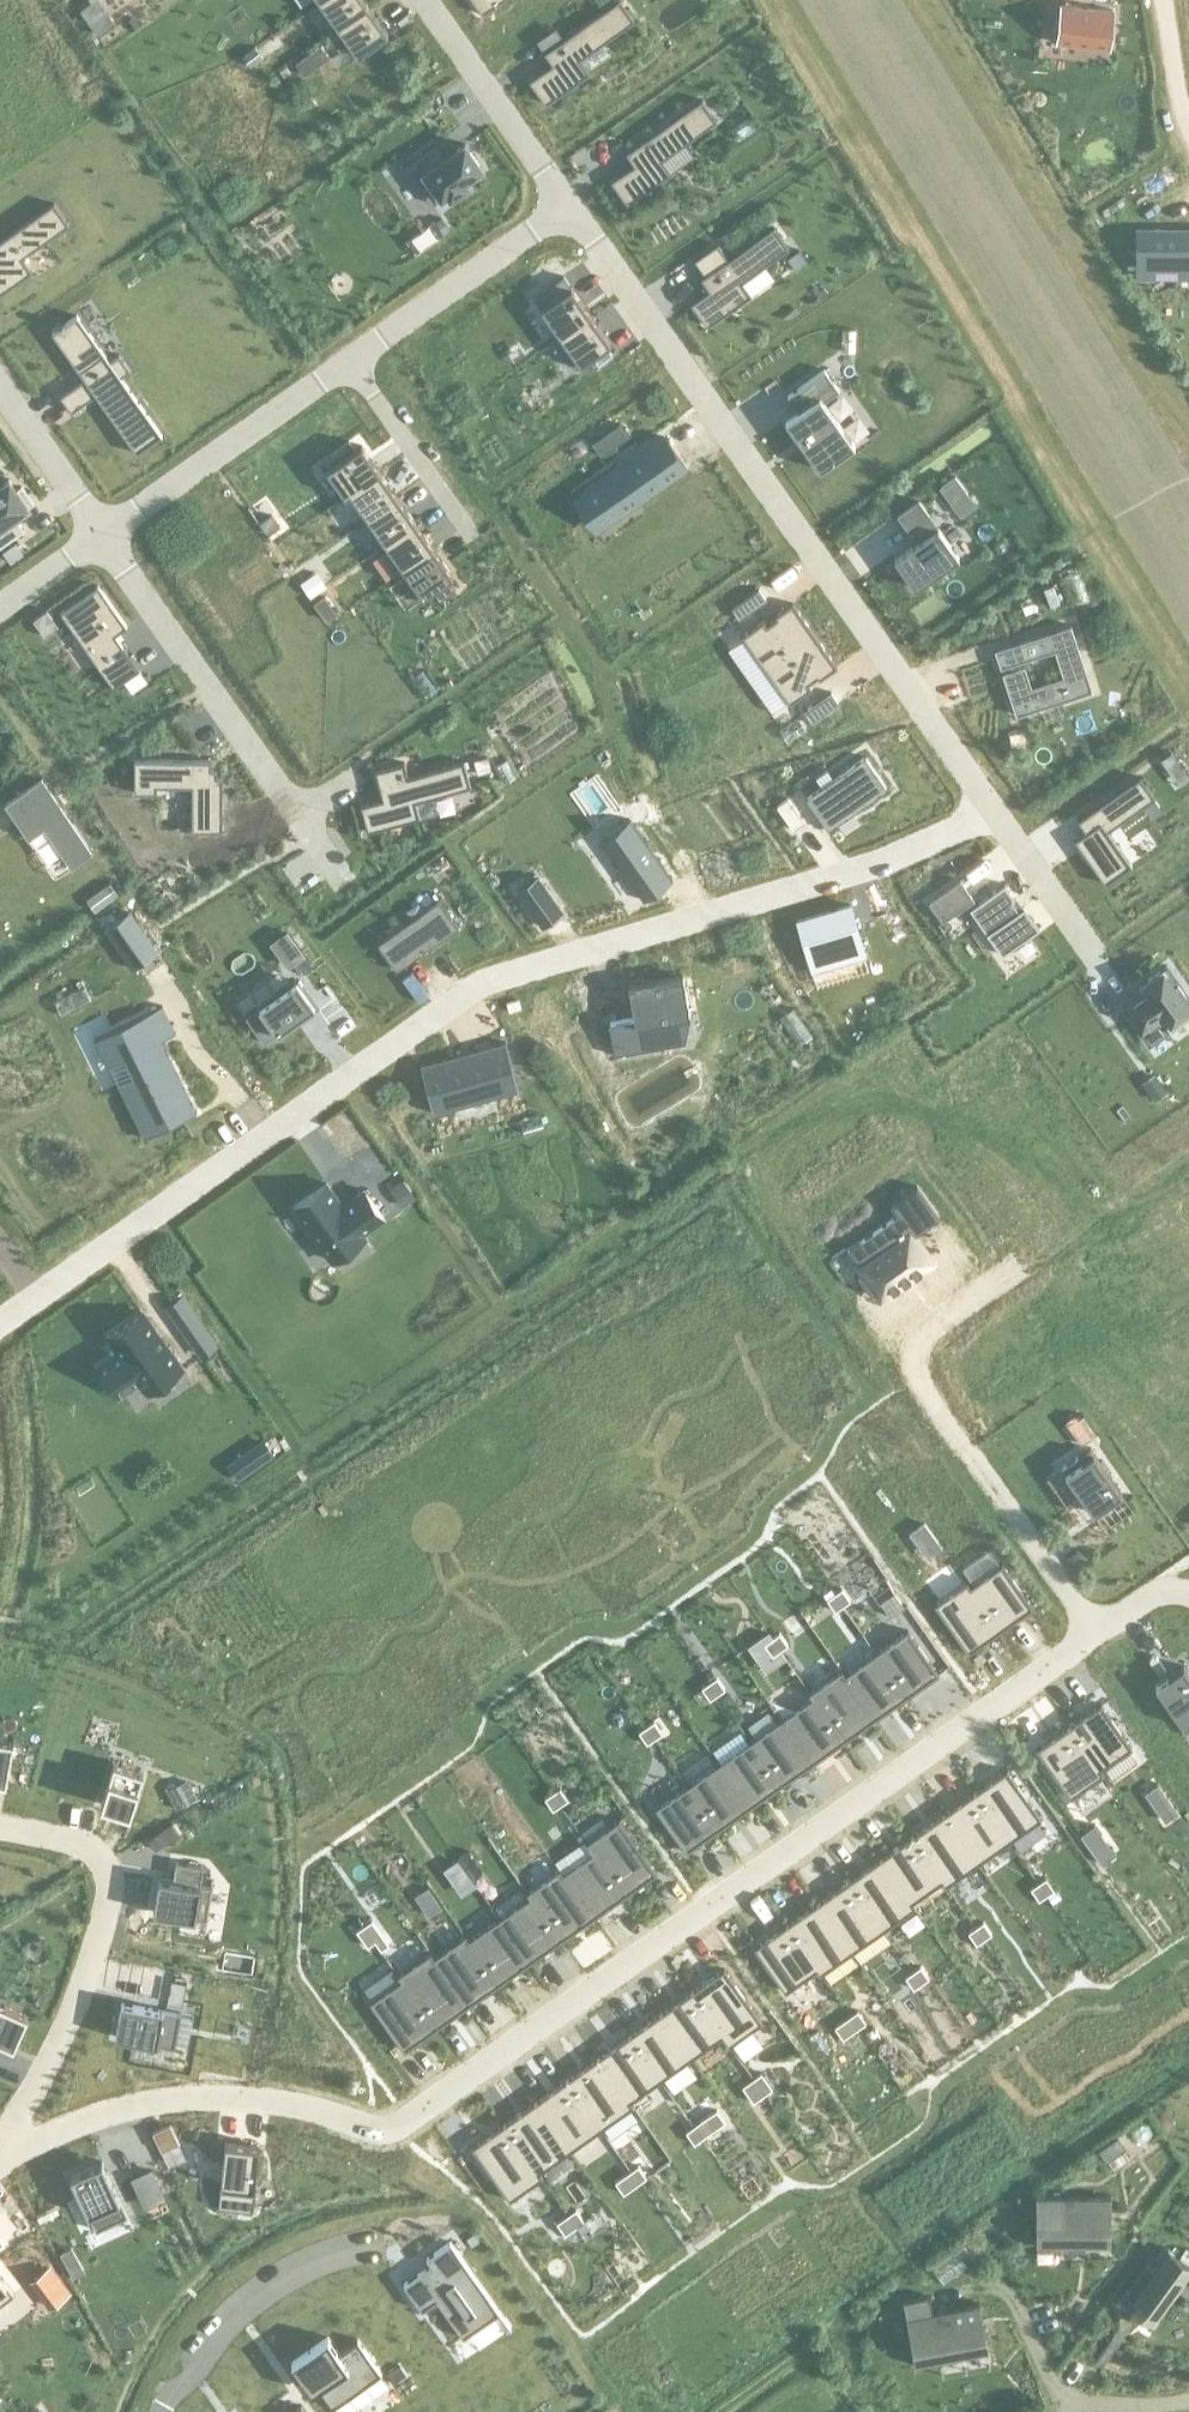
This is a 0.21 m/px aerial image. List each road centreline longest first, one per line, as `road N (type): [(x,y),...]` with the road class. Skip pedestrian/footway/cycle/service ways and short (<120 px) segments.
road 1 (residential): [(1098,1635),(418,2109),(369,2119),(191,2097),(119,2106),(8,2146)]
road 2 (residential): [(990,808),(859,867),(474,987),(0,1322)]
road 3 (residential): [(568,206),(990,808)]
road 4 (residential): [(1098,1635),(912,1370),(907,1348),(916,1324),(1016,1259)]
road 5 (residential): [(343,880),(103,535)]
road 6 (residential): [(8,2146),(86,1992),(103,1925),(103,1883),(58,1837),(0,1827)]
road 7 (residential): [(350,362),(103,535)]
road 8 (residential): [(369,2248),(294,2269),(215,2319),(186,2352),(158,2411)]
road 9 (residential): [(568,206),(350,362)]
road 10 (residential): [(1000,2281),(1033,2369),(1072,2407),(1154,2410),(1188,2401)]
road 11 (residential): [(423,0),(568,206)]
road 12 (residential): [(473,538),(350,362)]
road 13 (residential): [(0,387),(103,535)]
road 14 (residential): [(990,808),(1093,953)]
road 15 (residential): [(1160,0),(1188,135)]
road 16 (residential): [(103,535),(0,607)]

